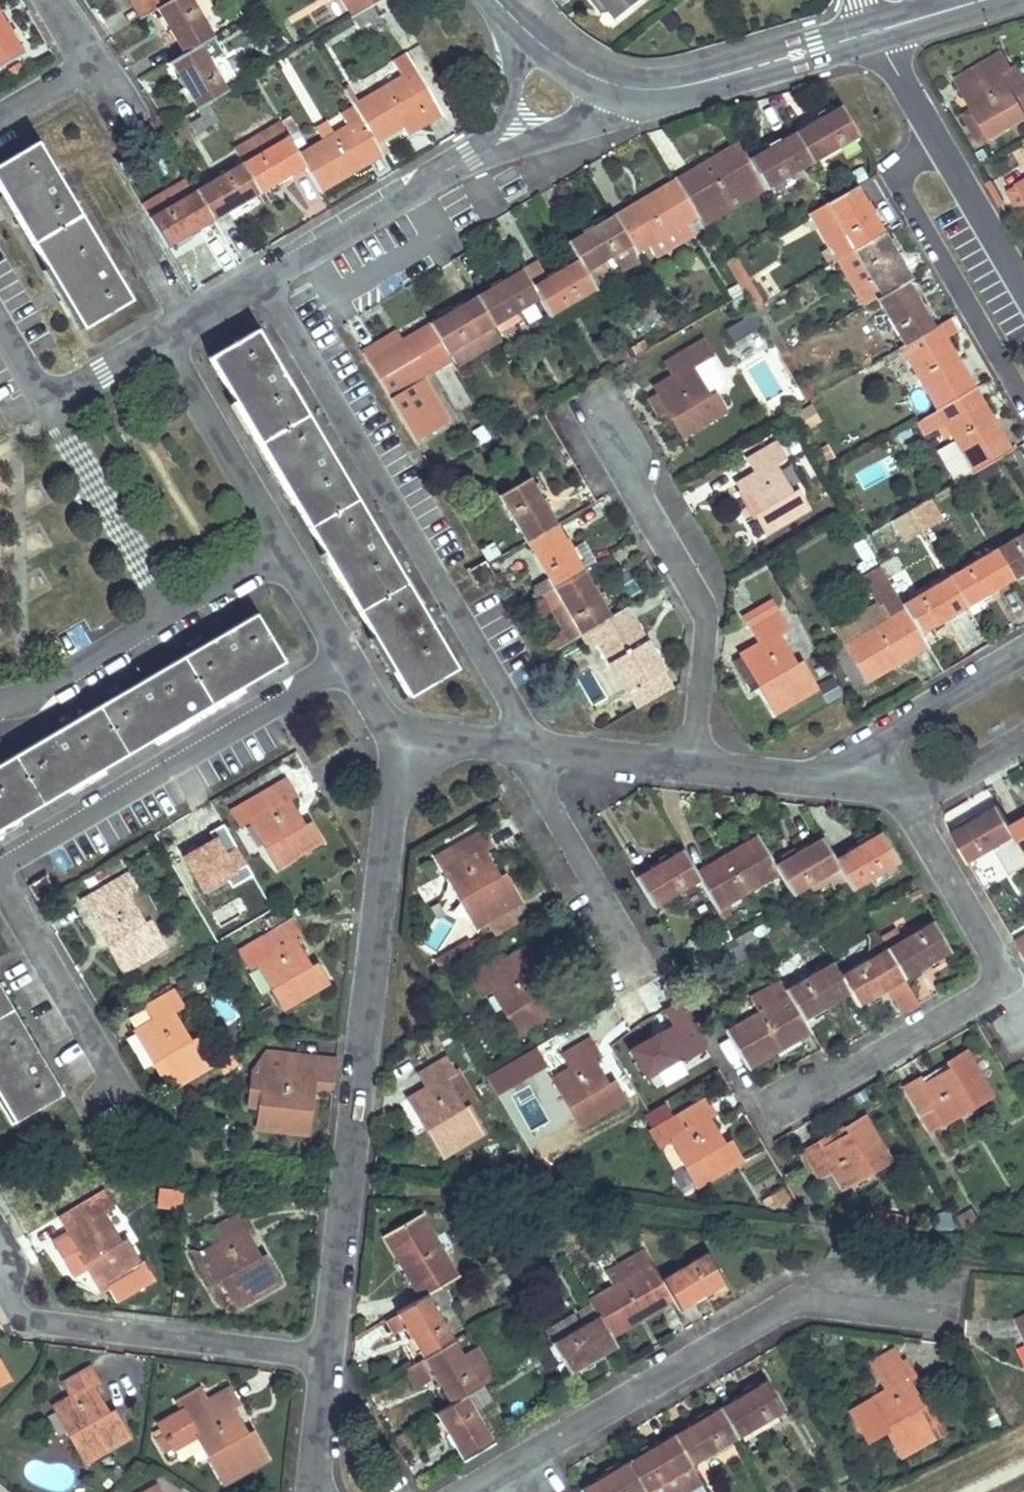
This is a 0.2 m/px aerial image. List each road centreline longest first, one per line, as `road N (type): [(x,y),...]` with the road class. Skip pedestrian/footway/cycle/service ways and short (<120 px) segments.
road 1 (residential): [(327,1358),(393,808),(408,747)]
road 2 (residential): [(533,751),(260,284)]
road 3 (residential): [(468,1491),(784,1313),(838,1306),(947,1317)]
road 4 (residential): [(533,751),(884,790),(910,802),(1023,738)]
road 5 (residential): [(0,866),(351,663)]
road 6 (residential): [(327,1358),(35,1317),(0,1265)]
road 7 (residential): [(874,33),(1023,295)]
road 8 (tertiary): [(614,85),(639,90),(712,80),(874,33)]
road 9 (residential): [(285,551),(161,339)]
road 10 (residential): [(470,158),(260,284)]
road 11 (residential): [(49,404),(171,616)]
road 12 (residential): [(0,893),(113,1087)]
road 13 (residential): [(0,705),(16,705),(171,616)]
road 14 (residential): [(0,121),(71,77),(83,45),(55,0)]
road 15 (residential): [(470,158),(583,124),(614,85)]
road 16 (residential): [(534,40),(496,129),(470,158)]
road 17 (residential): [(315,1491),(327,1358)]
road 18 (residential): [(171,616),(285,551)]
road 19 (residential): [(351,663),(285,551)]
road 20 (residential): [(161,339),(49,404)]
road 21 (residential): [(533,751),(408,747)]

